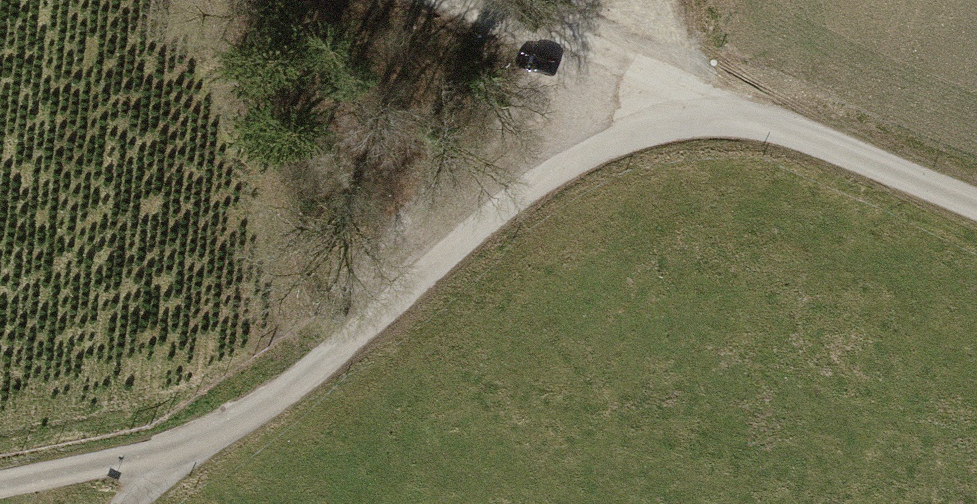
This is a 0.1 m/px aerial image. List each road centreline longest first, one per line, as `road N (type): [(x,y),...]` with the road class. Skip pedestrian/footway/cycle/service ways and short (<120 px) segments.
road 1 (unclassified): [(976,202),(701,95),(610,84),(340,351),(184,452)]
road 2 (track): [(433,0),(610,84)]
road 3 (unclassified): [(184,452),(0,487)]

